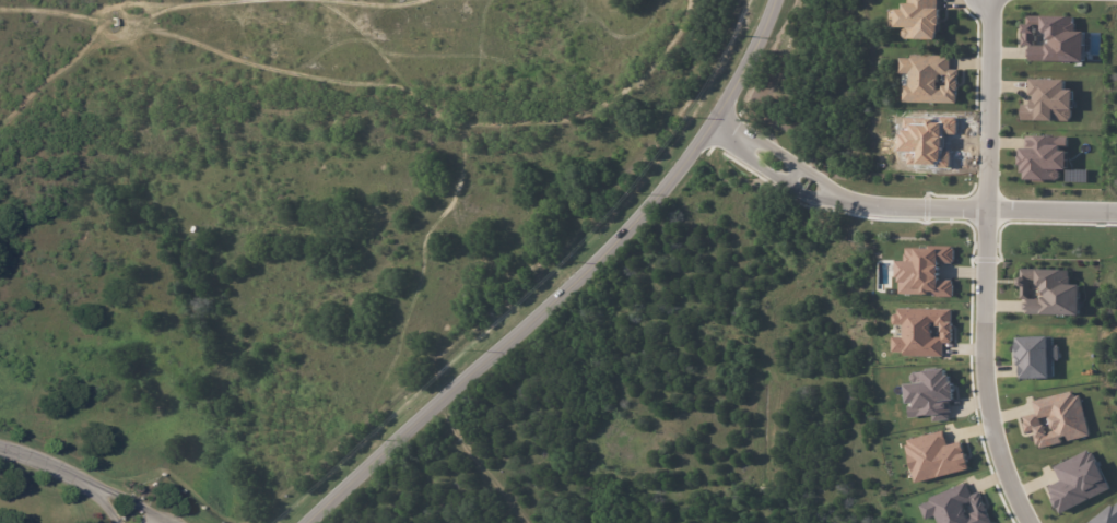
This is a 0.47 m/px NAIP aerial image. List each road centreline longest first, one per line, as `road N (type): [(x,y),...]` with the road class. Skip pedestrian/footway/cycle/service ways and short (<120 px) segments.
road 1 (tertiary): [(307,522),(624,240),(719,124),(784,0)]
road 2 (residential): [(719,124),(809,185),(866,204),(1116,216)]
road 3 (residential): [(992,214),(995,430),(1027,522)]
road 4 (residential): [(994,0),(992,214)]
road 5 (residential): [(172,522),(96,490),(117,522)]

